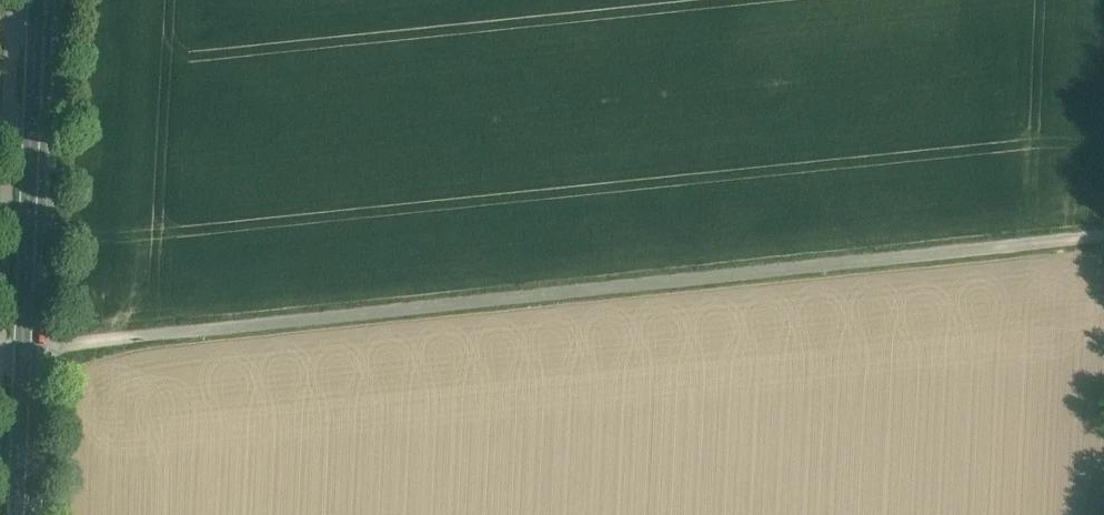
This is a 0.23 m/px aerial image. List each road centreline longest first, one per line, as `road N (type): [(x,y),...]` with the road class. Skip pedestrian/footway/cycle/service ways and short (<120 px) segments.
road 1 (tertiary): [(32,514),(54,0)]

